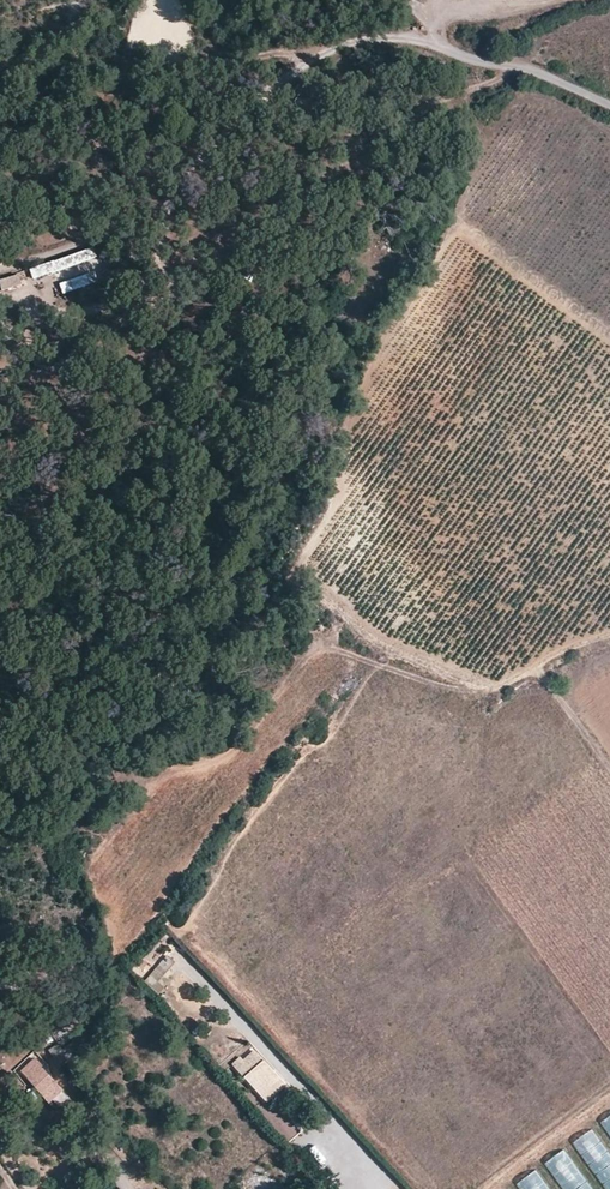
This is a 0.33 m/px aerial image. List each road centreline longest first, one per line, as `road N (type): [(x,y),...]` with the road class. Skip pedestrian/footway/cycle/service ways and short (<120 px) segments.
road 1 (unclassified): [(609,106),(530,71),(418,40),(383,38),(252,60),(207,56),(155,29)]
road 2 (track): [(564,0),(437,24)]

